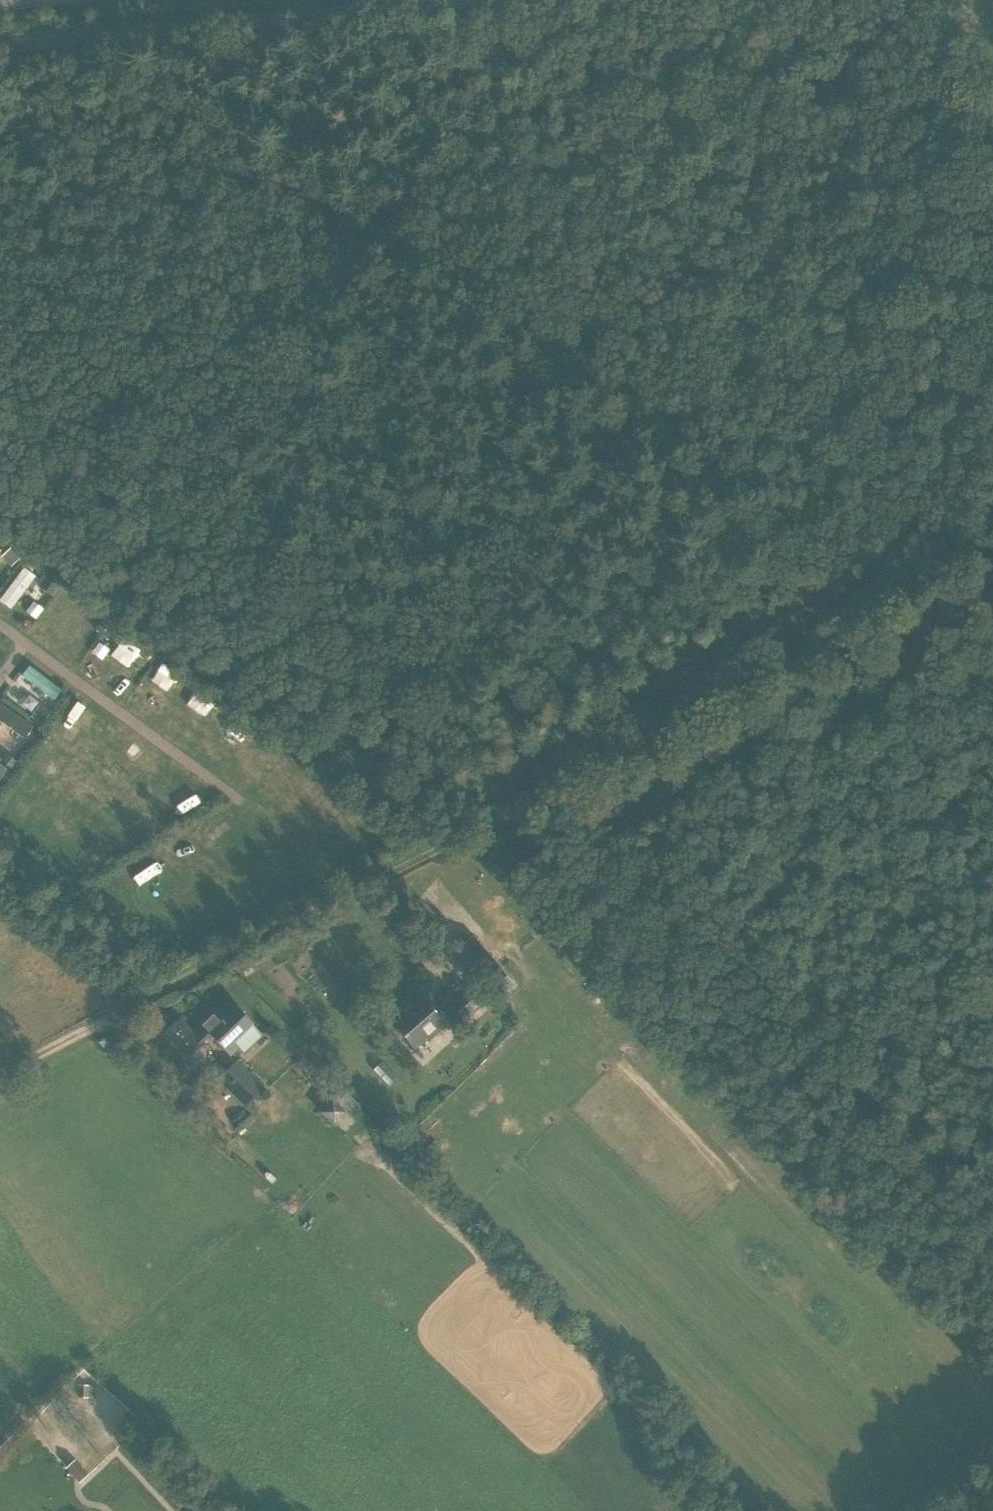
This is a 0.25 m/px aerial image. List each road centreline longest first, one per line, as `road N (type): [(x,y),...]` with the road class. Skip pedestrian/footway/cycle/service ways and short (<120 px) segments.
road 1 (track): [(992,1149),(882,1205),(500,817)]
road 2 (track): [(500,817),(0,1076)]
road 3 (track): [(992,562),(500,817)]
road 4 (unclassified): [(443,0),(0,47)]

